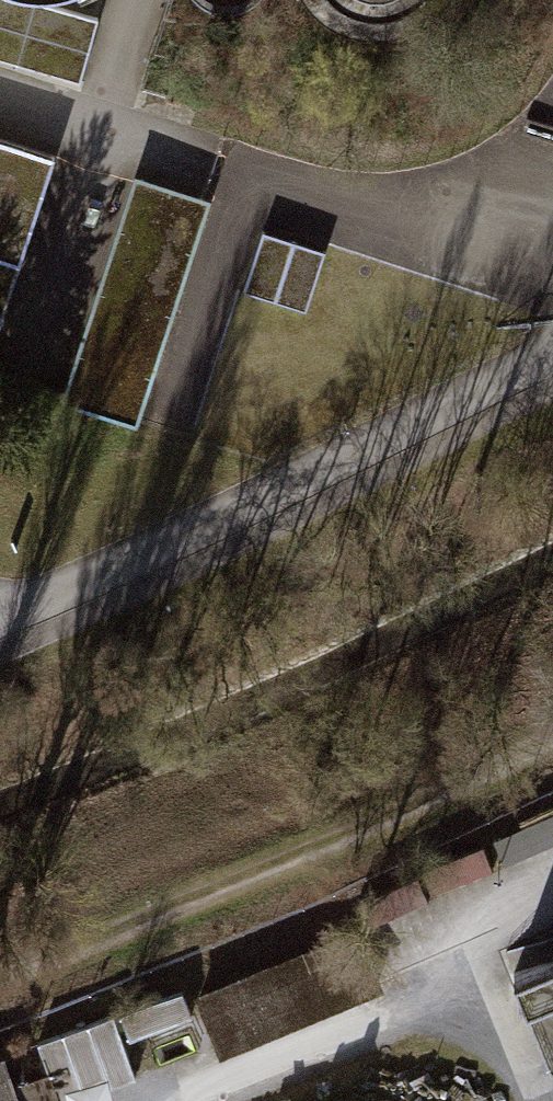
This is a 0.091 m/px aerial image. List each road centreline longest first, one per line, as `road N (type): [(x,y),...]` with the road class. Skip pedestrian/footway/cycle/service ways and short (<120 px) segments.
road 1 (track): [(548,1100),(441,995),(182,1100)]
road 2 (track): [(441,995),(493,913),(552,886)]

